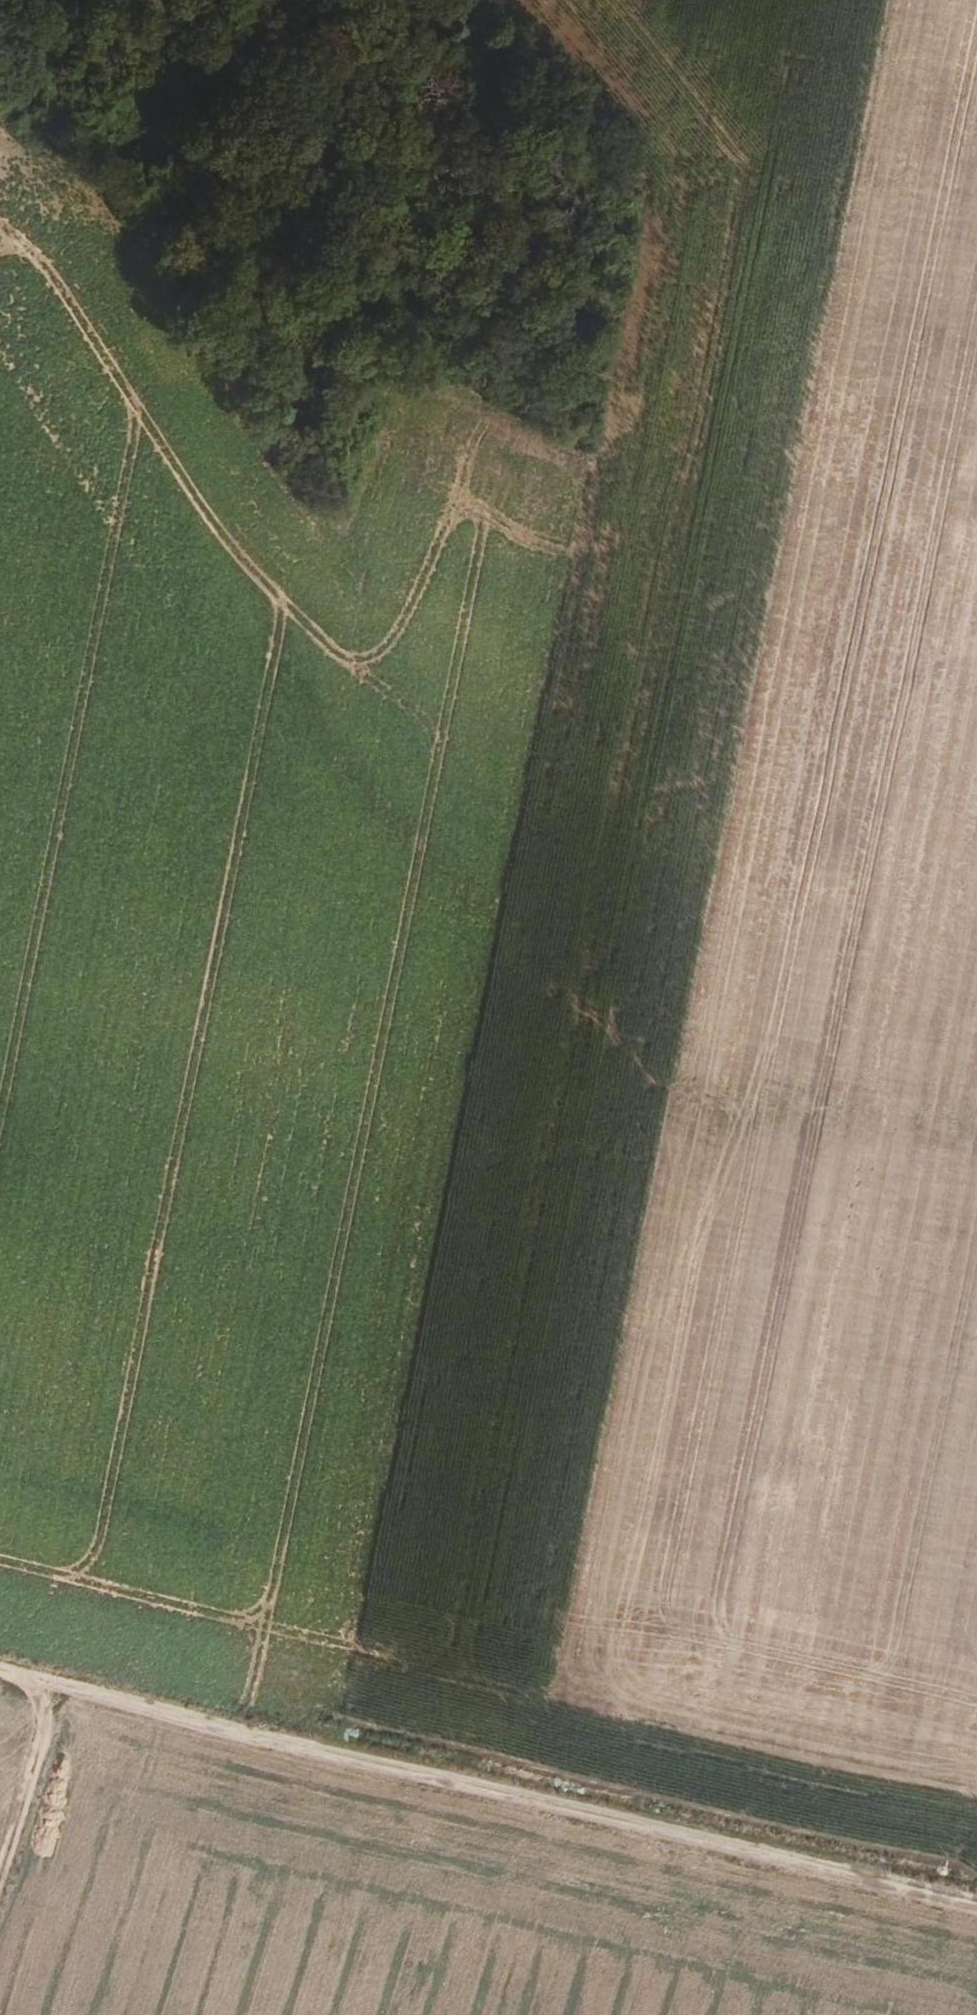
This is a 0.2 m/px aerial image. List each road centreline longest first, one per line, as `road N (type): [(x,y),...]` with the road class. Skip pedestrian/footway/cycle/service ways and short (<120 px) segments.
road 1 (track): [(976,1906),(27,1676)]
road 2 (track): [(0,1875),(45,1726),(27,1676)]

